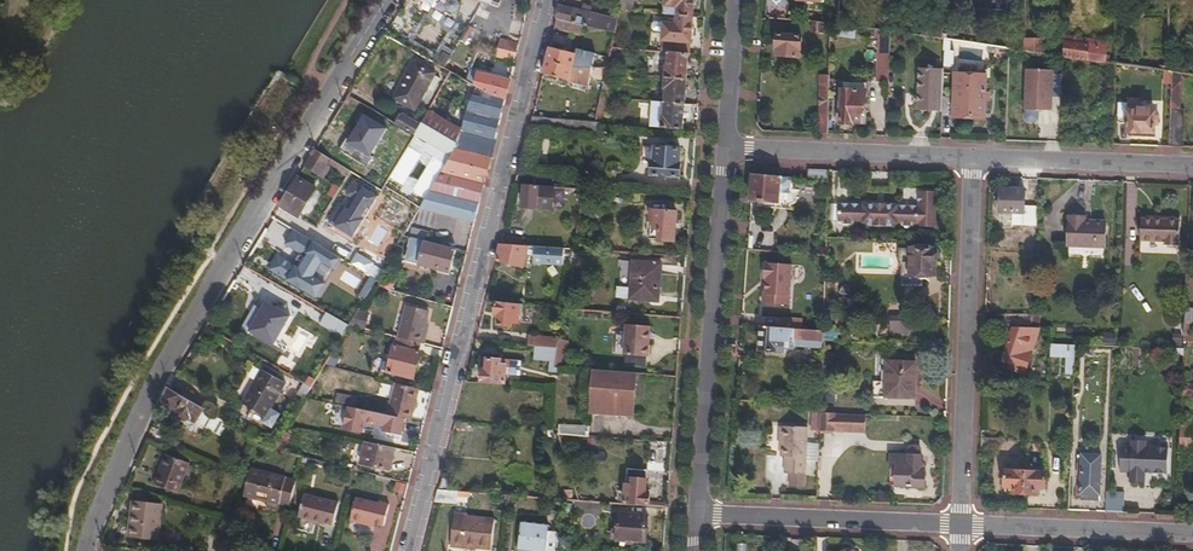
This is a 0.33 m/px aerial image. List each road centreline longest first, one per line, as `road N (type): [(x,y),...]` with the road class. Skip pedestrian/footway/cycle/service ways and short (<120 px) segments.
road 1 (residential): [(389,0),(159,375),(87,550)]
road 2 (residential): [(547,0),(407,550)]
road 3 (unclassified): [(726,148),(696,513)]
road 4 (residential): [(960,523),(975,158)]
road 5 (residential): [(696,513),(960,523)]
road 6 (residential): [(726,148),(975,158)]
road 7 (residential): [(960,523),(1192,532)]
road 8 (residential): [(975,158),(1192,166)]
road 9 (residential): [(736,0),(726,148)]

